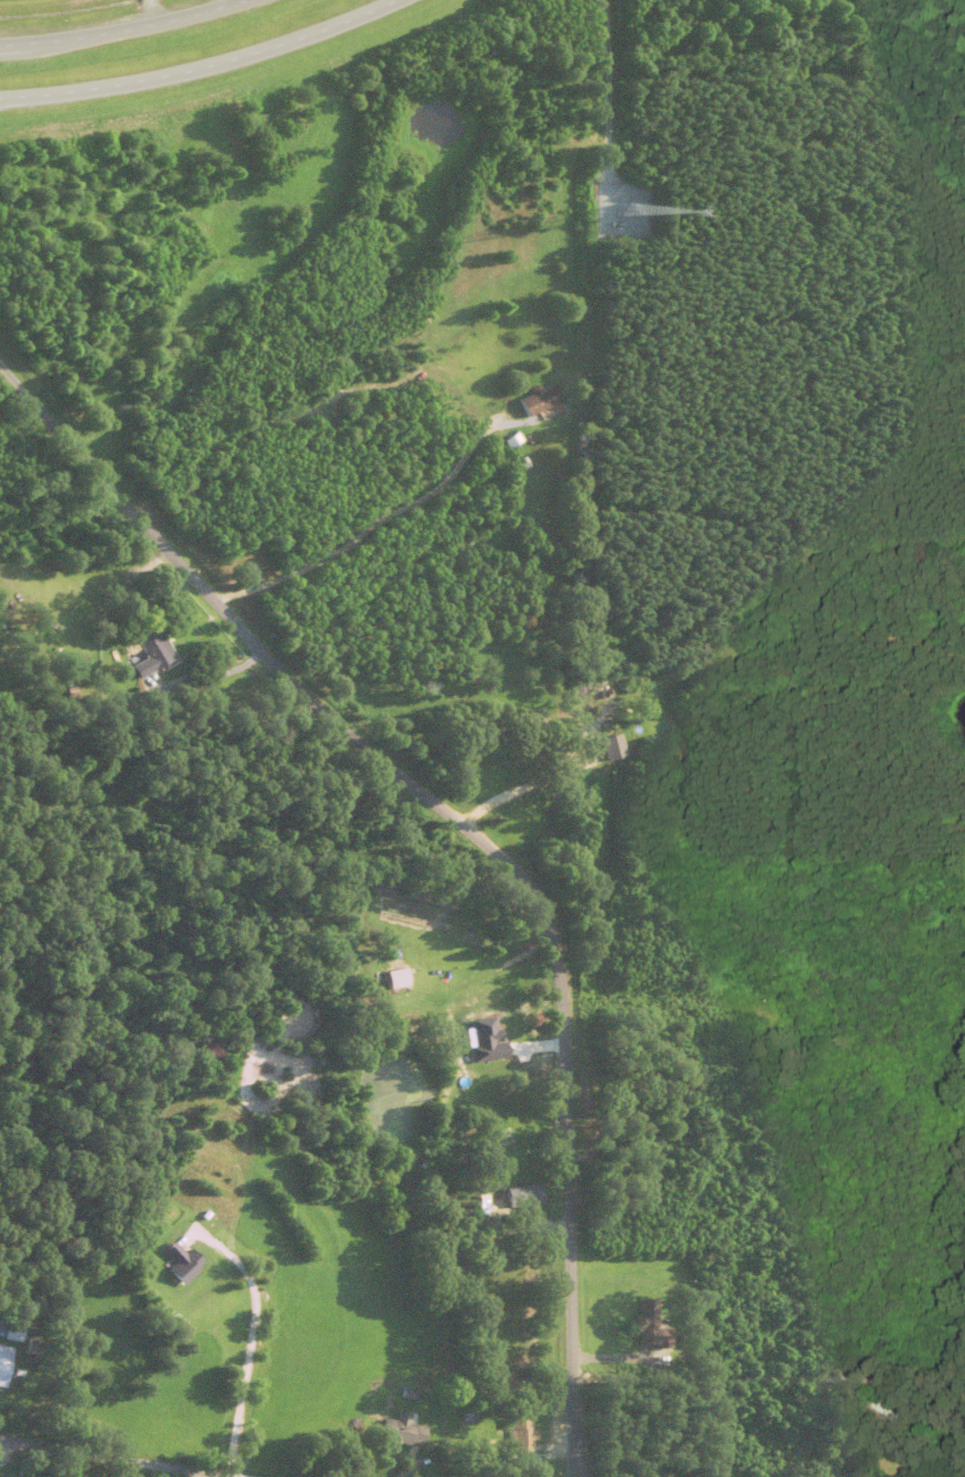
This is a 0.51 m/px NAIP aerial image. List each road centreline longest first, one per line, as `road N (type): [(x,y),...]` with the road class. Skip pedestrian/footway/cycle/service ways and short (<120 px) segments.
road 1 (residential): [(569,1476),(567,1109),(549,922),(505,859),(285,677),(0,371)]
road 2 (trunk): [(0,98),(161,76),(257,51),(390,0)]
road 3 (trunk): [(249,0),(151,27),(0,45)]
road 4 (residential): [(226,1476),(0,1442)]

